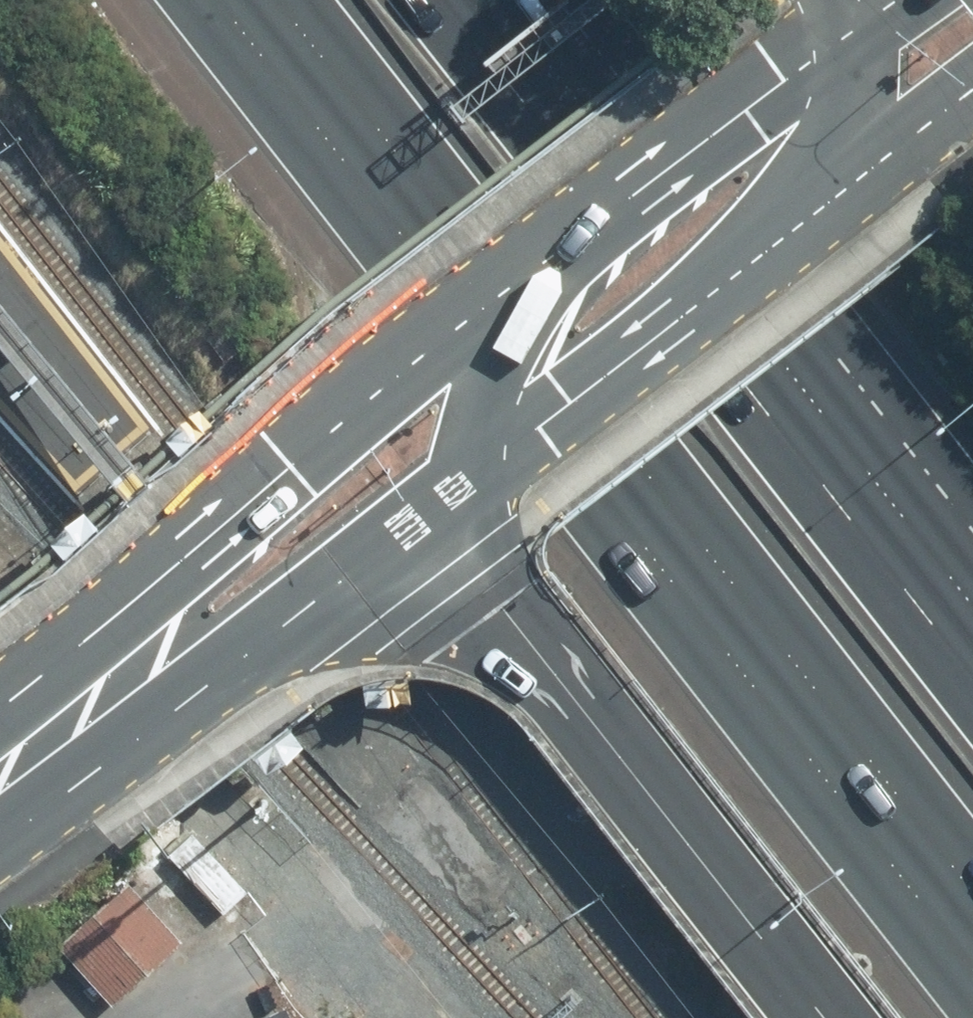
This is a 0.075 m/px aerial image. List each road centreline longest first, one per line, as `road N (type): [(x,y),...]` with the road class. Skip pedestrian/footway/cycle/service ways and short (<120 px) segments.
road 1 (motorway): [(972,906),(288,0)]
road 2 (motorway): [(488,0),(972,637)]
road 3 (secondary): [(0,722),(183,554),(532,259)]
road 4 (motorway): [(835,1017),(447,513)]
road 5 (secondary): [(447,513),(95,765),(0,824)]
road 6 (secondary): [(532,259),(864,16)]
road 7 (secondary): [(738,280),(447,513)]
road 8 (secondary): [(864,16),(863,68),(823,188),(738,280)]
road 9 (secondary): [(972,100),(738,280)]
road 10 (motorway): [(447,513),(451,463),(532,259)]

